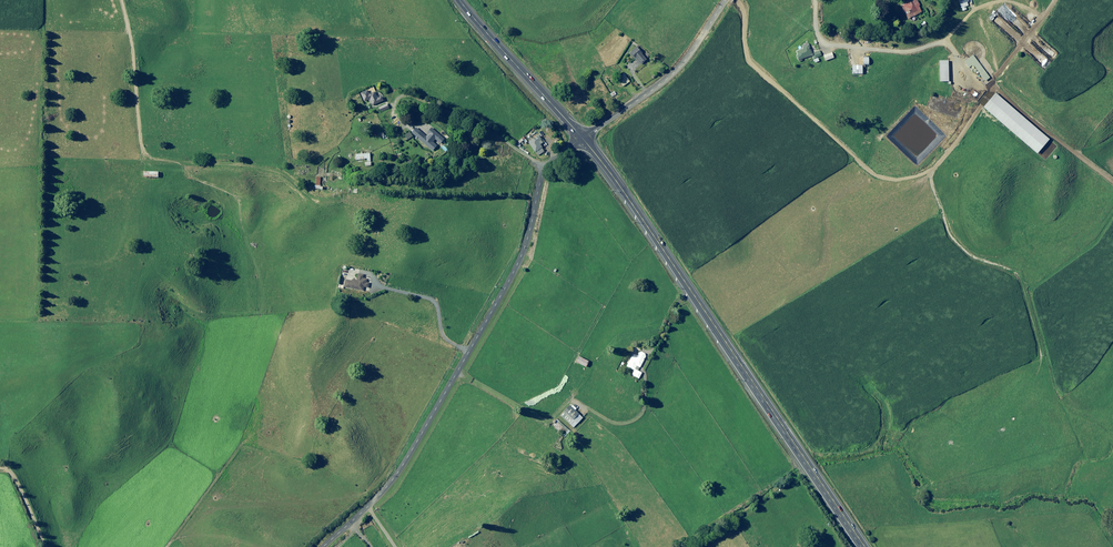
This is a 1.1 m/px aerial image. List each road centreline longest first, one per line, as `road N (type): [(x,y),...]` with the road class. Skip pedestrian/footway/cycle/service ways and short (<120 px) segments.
road 1 (trunk): [(865,546),(581,137)]
road 2 (unclassified): [(320,546),(402,462),(505,283),(544,170),(581,137)]
road 3 (unclassified): [(581,137),(679,66),(724,0)]
road 4 (trunk): [(581,137),(459,0)]

